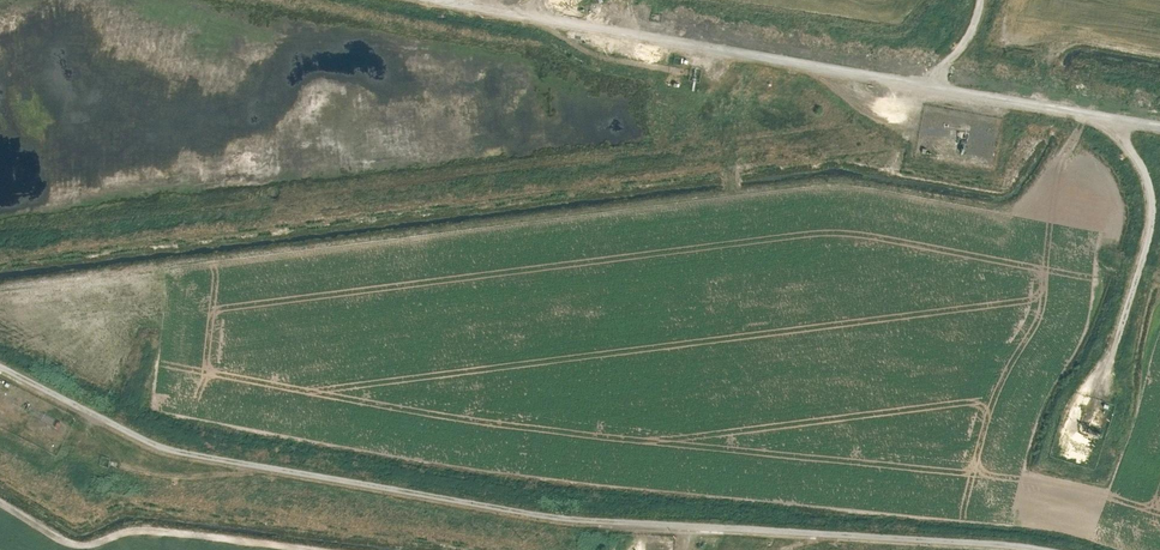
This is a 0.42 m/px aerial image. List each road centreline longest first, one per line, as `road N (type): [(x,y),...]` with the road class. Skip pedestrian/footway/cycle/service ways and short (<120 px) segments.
road 1 (track): [(1013,549),(560,518),(173,452),(0,368)]
road 2 (track): [(435,0),(1159,123)]
road 3 (track): [(1110,115),(1141,165),(1154,217),(1088,416)]
road 4 (track): [(814,64),(852,103),(882,119),(946,134)]
road 5 (track): [(247,464),(179,477),(119,466)]

